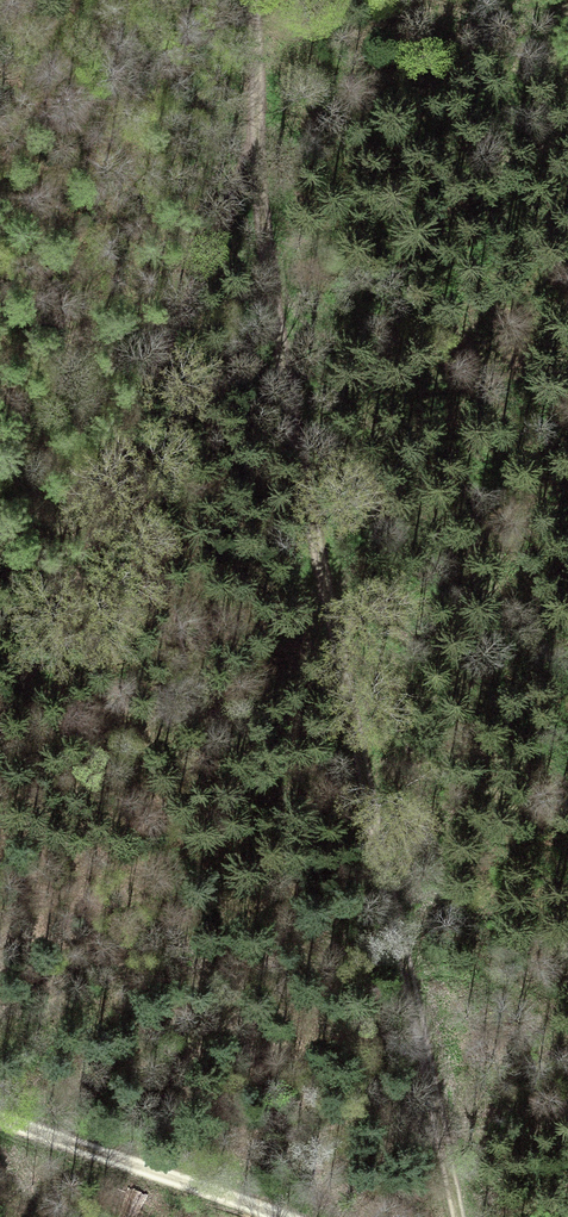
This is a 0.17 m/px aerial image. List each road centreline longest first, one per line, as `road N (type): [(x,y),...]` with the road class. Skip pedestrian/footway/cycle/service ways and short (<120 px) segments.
road 1 (track): [(457,1216),(286,372),(258,170),(250,0)]
road 2 (track): [(0,718),(83,574),(148,392),(258,170)]
road 3 (track): [(0,1120),(292,1216)]

